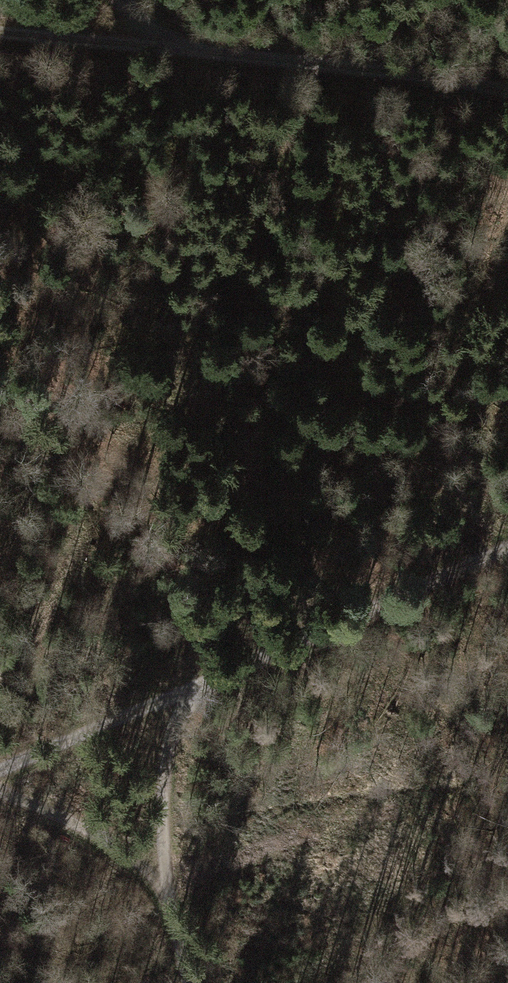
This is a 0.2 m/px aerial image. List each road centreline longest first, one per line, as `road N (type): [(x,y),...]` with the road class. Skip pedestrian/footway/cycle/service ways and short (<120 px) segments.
road 1 (track): [(507,547),(0,772)]
road 2 (track): [(507,91),(178,47)]
road 3 (track): [(178,982),(158,879),(169,703)]
road 4 (track): [(178,47),(0,34)]
road 5 (track): [(158,879),(0,797)]

